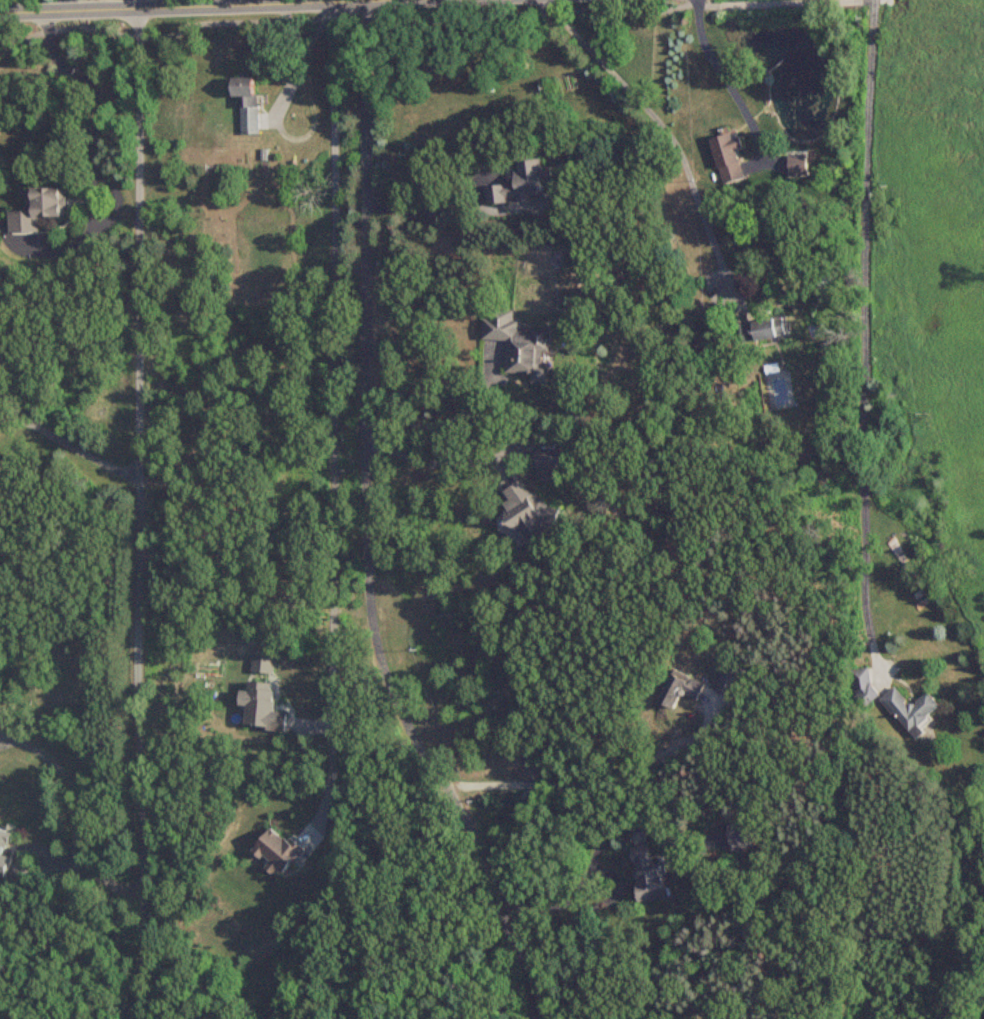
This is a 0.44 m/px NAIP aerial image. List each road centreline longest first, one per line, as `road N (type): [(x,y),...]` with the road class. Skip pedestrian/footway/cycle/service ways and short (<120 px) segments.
road 1 (residential): [(535,1018),(530,984),(485,864),(400,709),(372,617),(365,2)]
road 2 (residential): [(142,9),(142,1018)]
road 3 (residential): [(882,666),(868,618),(862,409),(874,0)]
road 4 (residential): [(0,14),(452,0)]
road 5 (residential): [(541,0),(675,142),(737,300)]
road 6 (residential): [(699,0),(704,45),(756,132),(765,163)]

